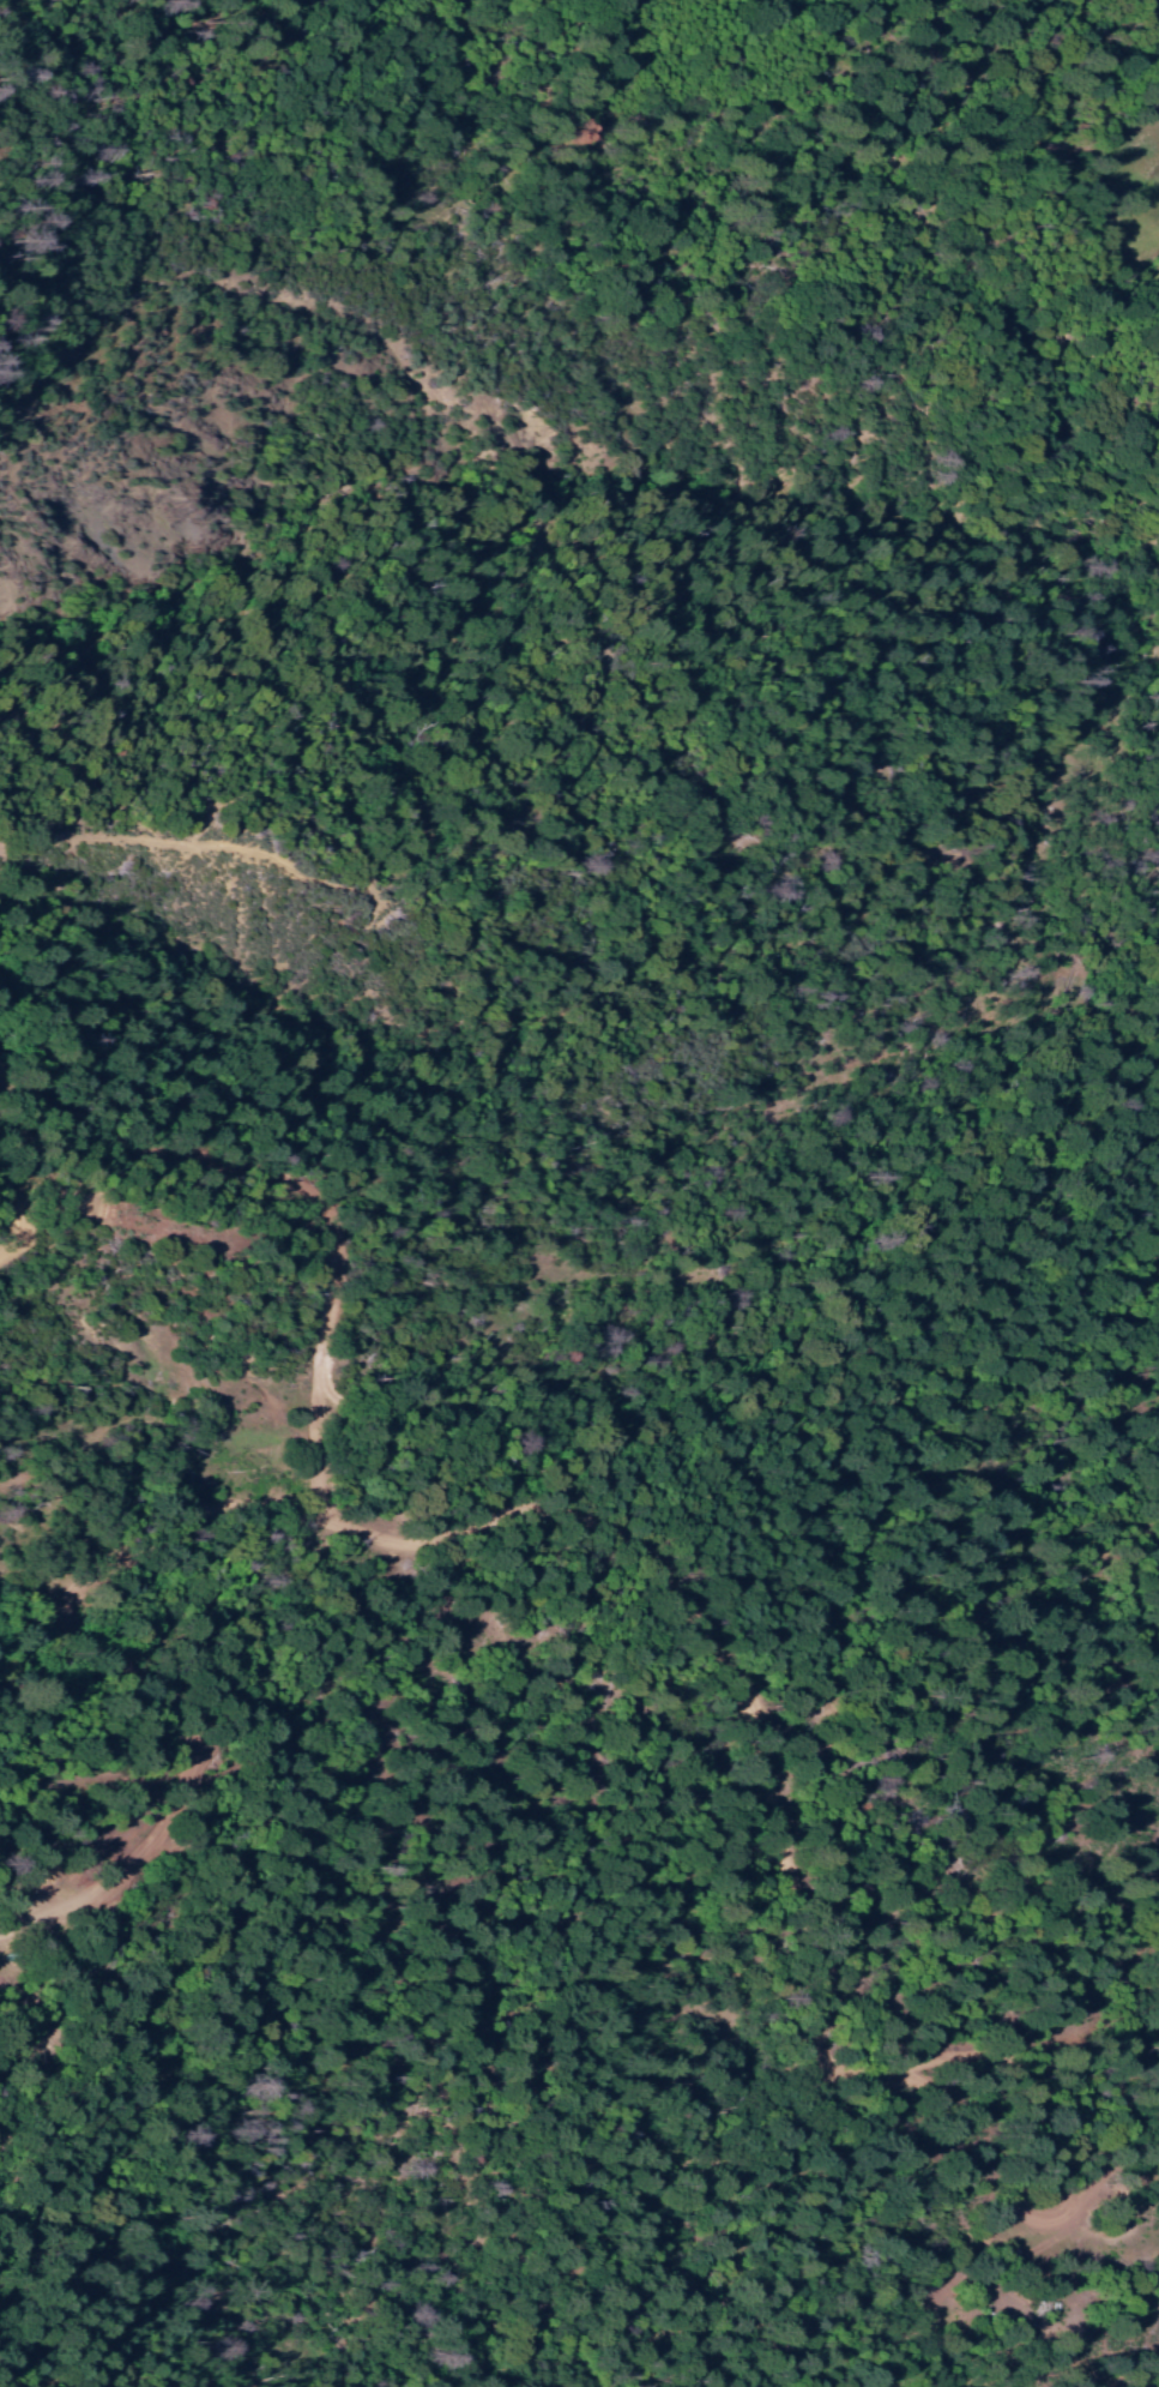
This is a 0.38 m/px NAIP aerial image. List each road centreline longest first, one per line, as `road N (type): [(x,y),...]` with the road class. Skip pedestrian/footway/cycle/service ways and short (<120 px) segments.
road 1 (residential): [(0,1801),(205,1767),(213,1758),(216,1719),(200,1698),(103,1636),(89,1618),(126,1563),(180,1526),(258,1499),(298,1502),(398,1533),(509,1509),(573,1513),(629,1533),(652,1545),(690,1593),(765,1736),(798,1874),(832,1962),(816,2021),(823,2057),(837,2070),(885,2081),(946,2057),(1007,2064),(1026,2115),(1019,2167),(1026,2195),(1066,2238)]
road 2 (residential): [(988,0),(977,106),(853,433),(841,516),(861,769),(873,807),(913,877),(954,908),(1073,967),(1158,1069)]
road 3 (residential): [(0,1257),(24,1247),(37,1226),(38,1203),(6,1106),(10,1080),(26,1068),(162,1128),(258,1153),(300,1180),(325,1216),(337,1298),(300,1459),(298,1502)]
road 4 (residential): [(938,2386),(937,2344),(948,2315),(1024,2261),(1105,2226),(1130,2191),(1158,2110)]

